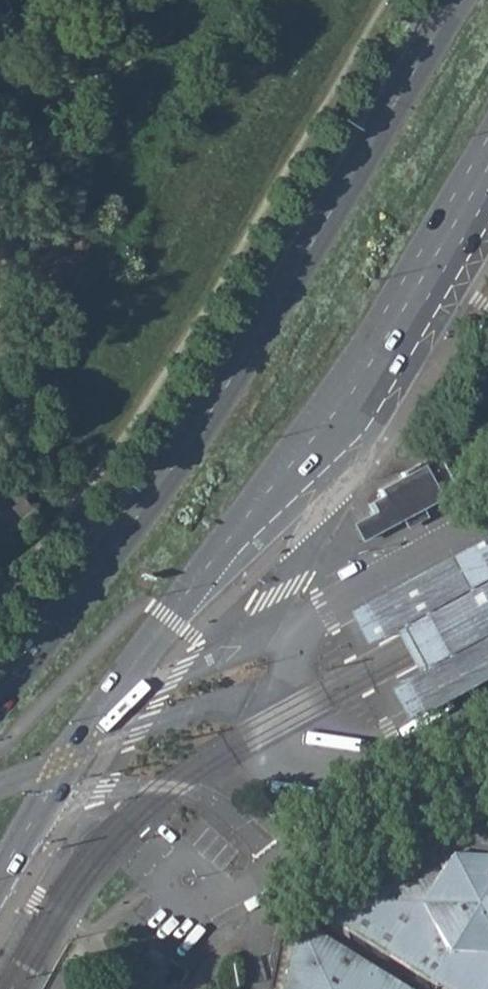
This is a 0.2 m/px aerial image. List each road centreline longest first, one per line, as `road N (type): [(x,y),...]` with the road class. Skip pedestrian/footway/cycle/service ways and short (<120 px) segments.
road 1 (secondary): [(0,885),(99,705),(373,360),(487,168)]
road 2 (secondary): [(455,0),(194,438),(0,699)]
road 3 (residential): [(276,874),(487,758)]

